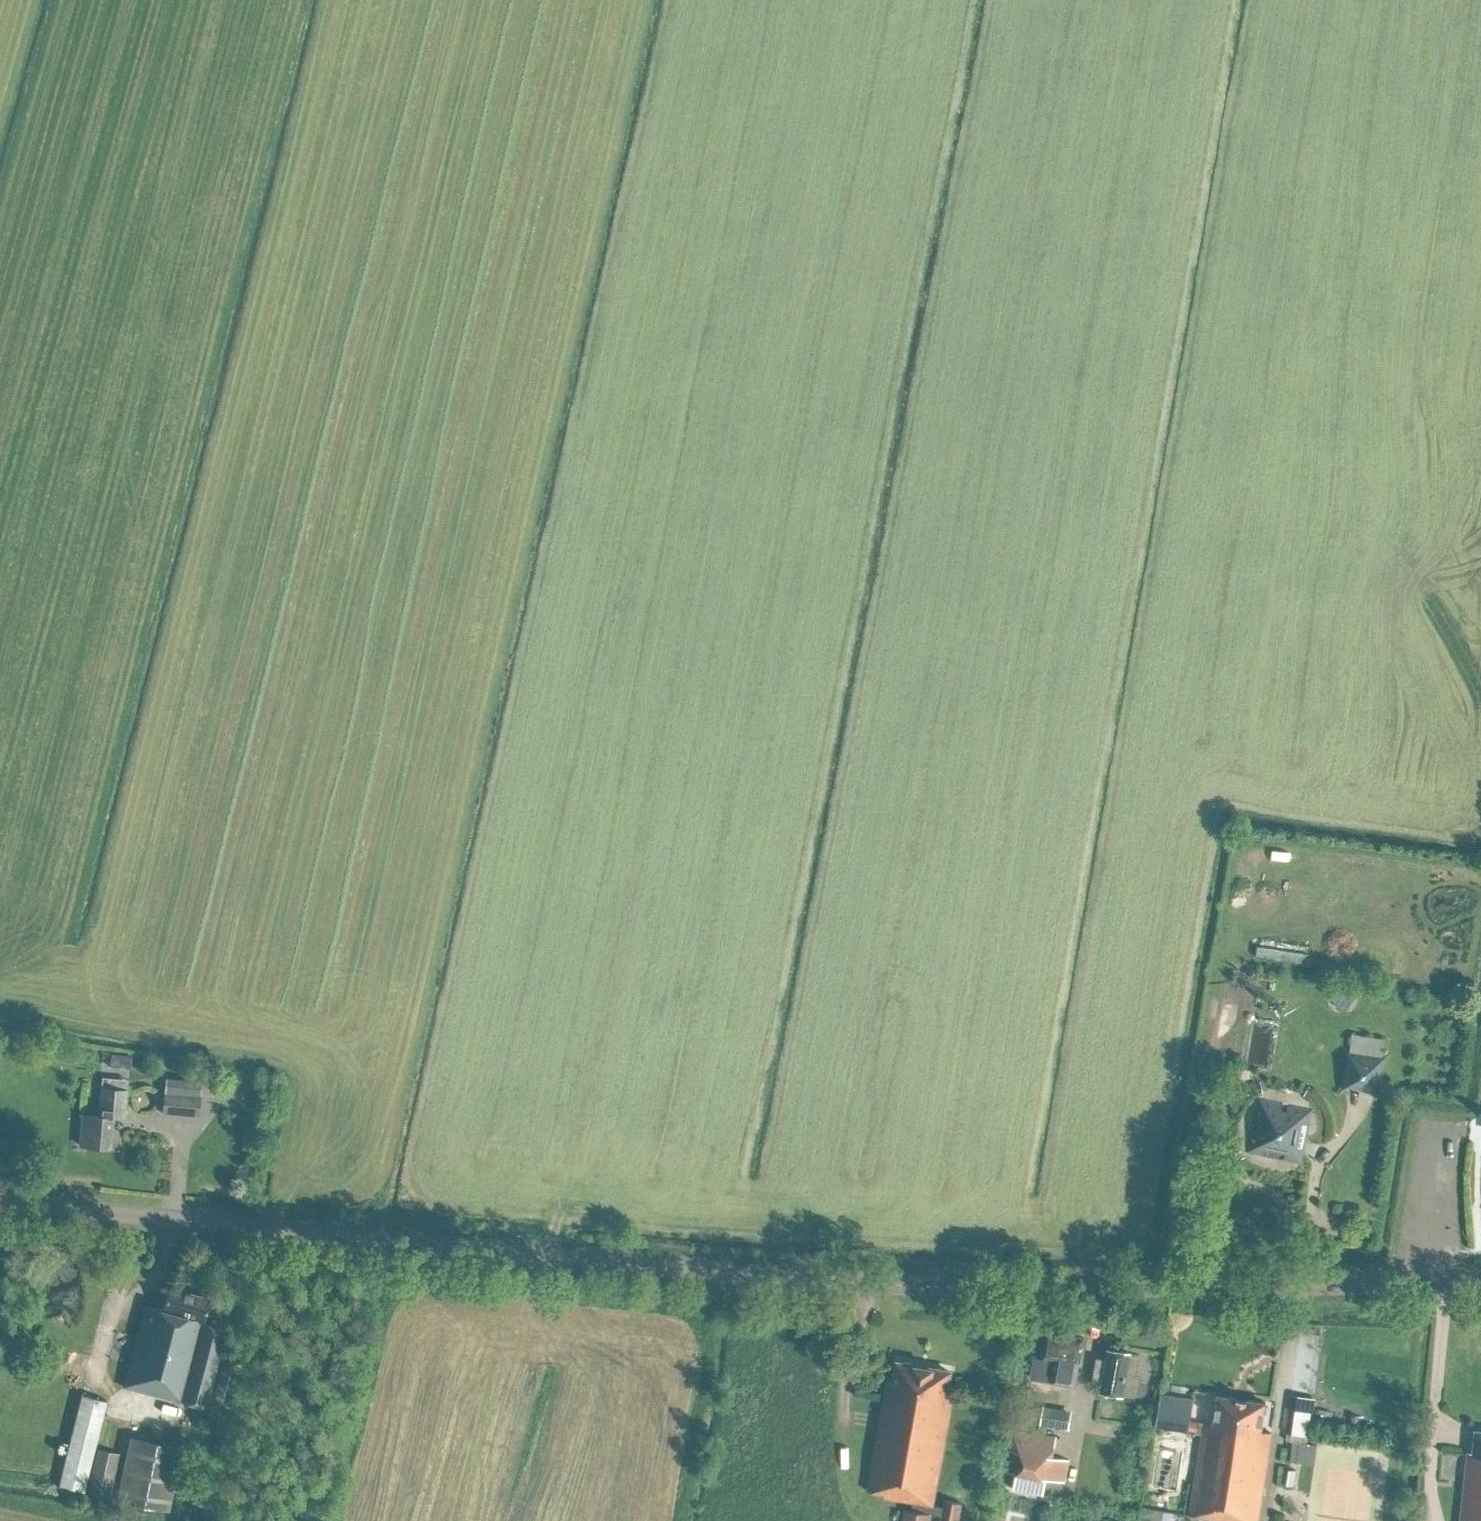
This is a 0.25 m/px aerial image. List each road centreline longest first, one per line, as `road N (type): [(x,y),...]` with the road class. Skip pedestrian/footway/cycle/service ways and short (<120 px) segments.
road 1 (tertiary): [(0,1213),(918,1280),(1480,1278)]

